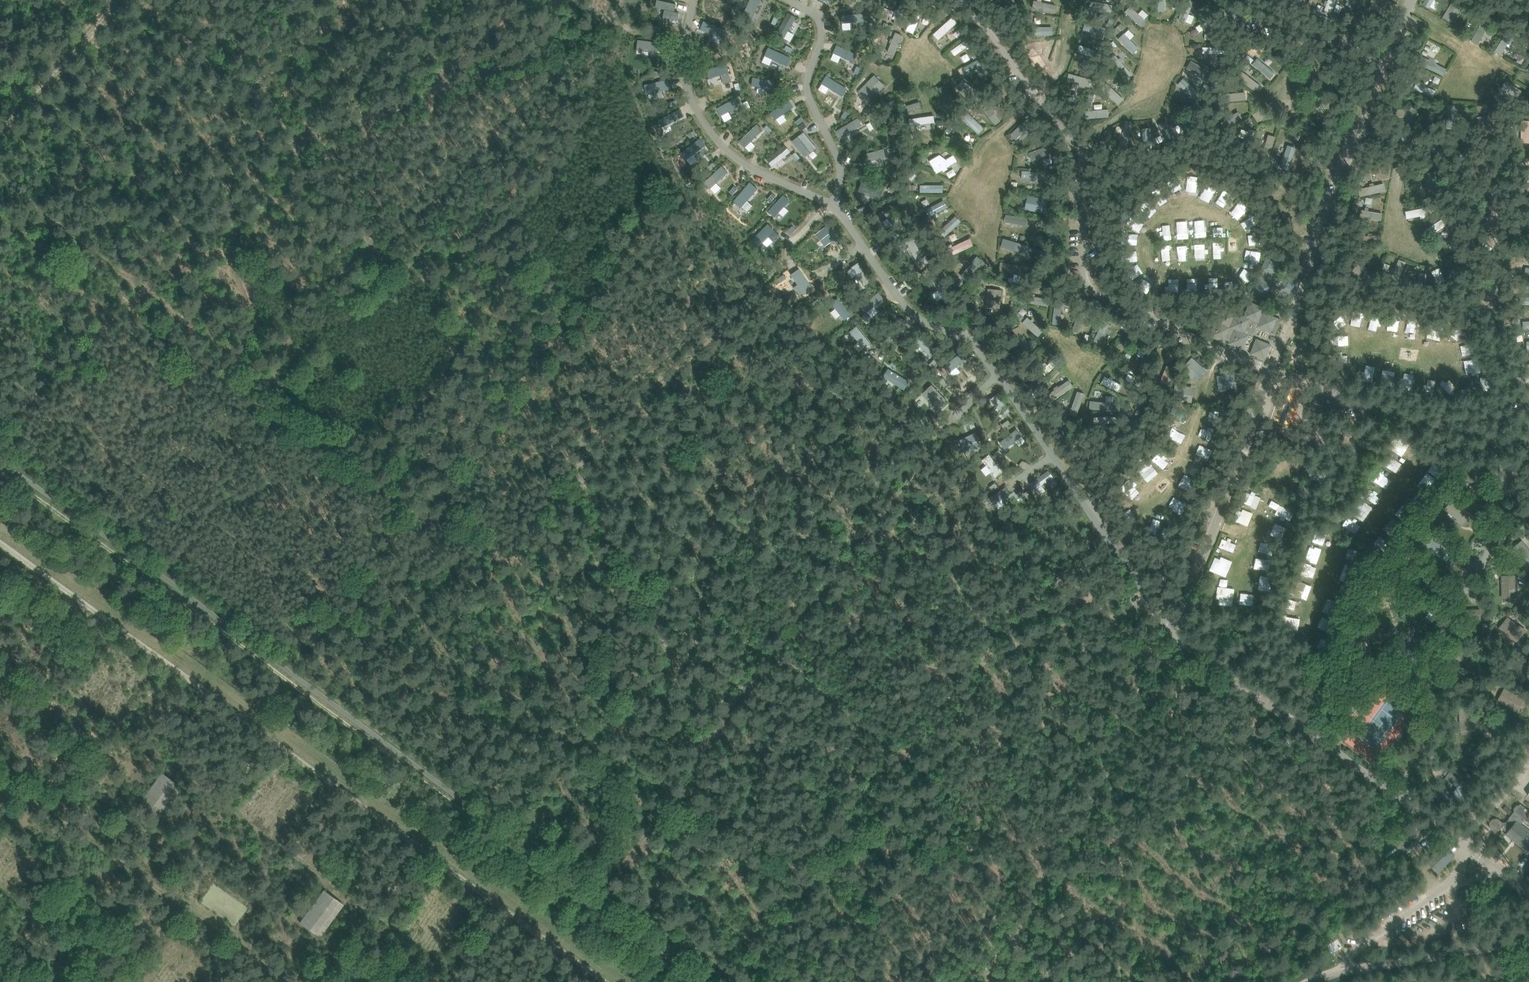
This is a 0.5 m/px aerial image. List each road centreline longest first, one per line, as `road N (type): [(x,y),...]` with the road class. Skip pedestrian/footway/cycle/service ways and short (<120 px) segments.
road 1 (track): [(118,303),(397,514),(419,529),(456,536),(486,559),(550,505),(576,468),(575,437),(619,418),(736,316),(785,253),(840,156)]
road 2 (track): [(0,470),(690,981)]
road 3 (track): [(284,400),(396,480),(469,496),(496,521),(576,468),(701,739),(681,790),(590,897)]
road 4 (track): [(673,800),(771,864),(806,859),(873,816),(931,863),(1191,649),(1173,630)]
road 5 (track): [(1271,370),(1412,420),(1489,428),(1503,410),(1511,385),(1492,323),(1496,169),(1358,126)]
road 6 (track): [(1173,630),(1383,65)]
road 7 (track): [(1271,370),(1085,286),(1070,144),(995,34),(959,0)]
road 8 (track): [(618,19),(848,159),(989,375)]
road 9 (track): [(701,739),(989,375)]
road 10 (track): [(873,816),(972,713),(1084,655),(1155,628),(1173,630)]
road 11 (track): [(298,137),(618,19)]
road 12 (track): [(1191,649),(1466,847)]
road 13 (track): [(1528,525),(1499,537),(1456,601),(1429,673),(1434,702),(1402,802)]
road 14 (track): [(989,375),(1173,630)]
road 15 (track): [(1219,981),(1392,847),(1438,892)]
road 16 (track): [(221,202),(243,317),(284,400)]
road 17 (track): [(1208,0),(1240,19),(1383,65)]
road 18 (unclassified): [(1345,970),(1528,939)]
road 19 (track): [(0,123),(108,0)]
road 20 (unclassified): [(1457,881),(1357,949),(1345,970)]

